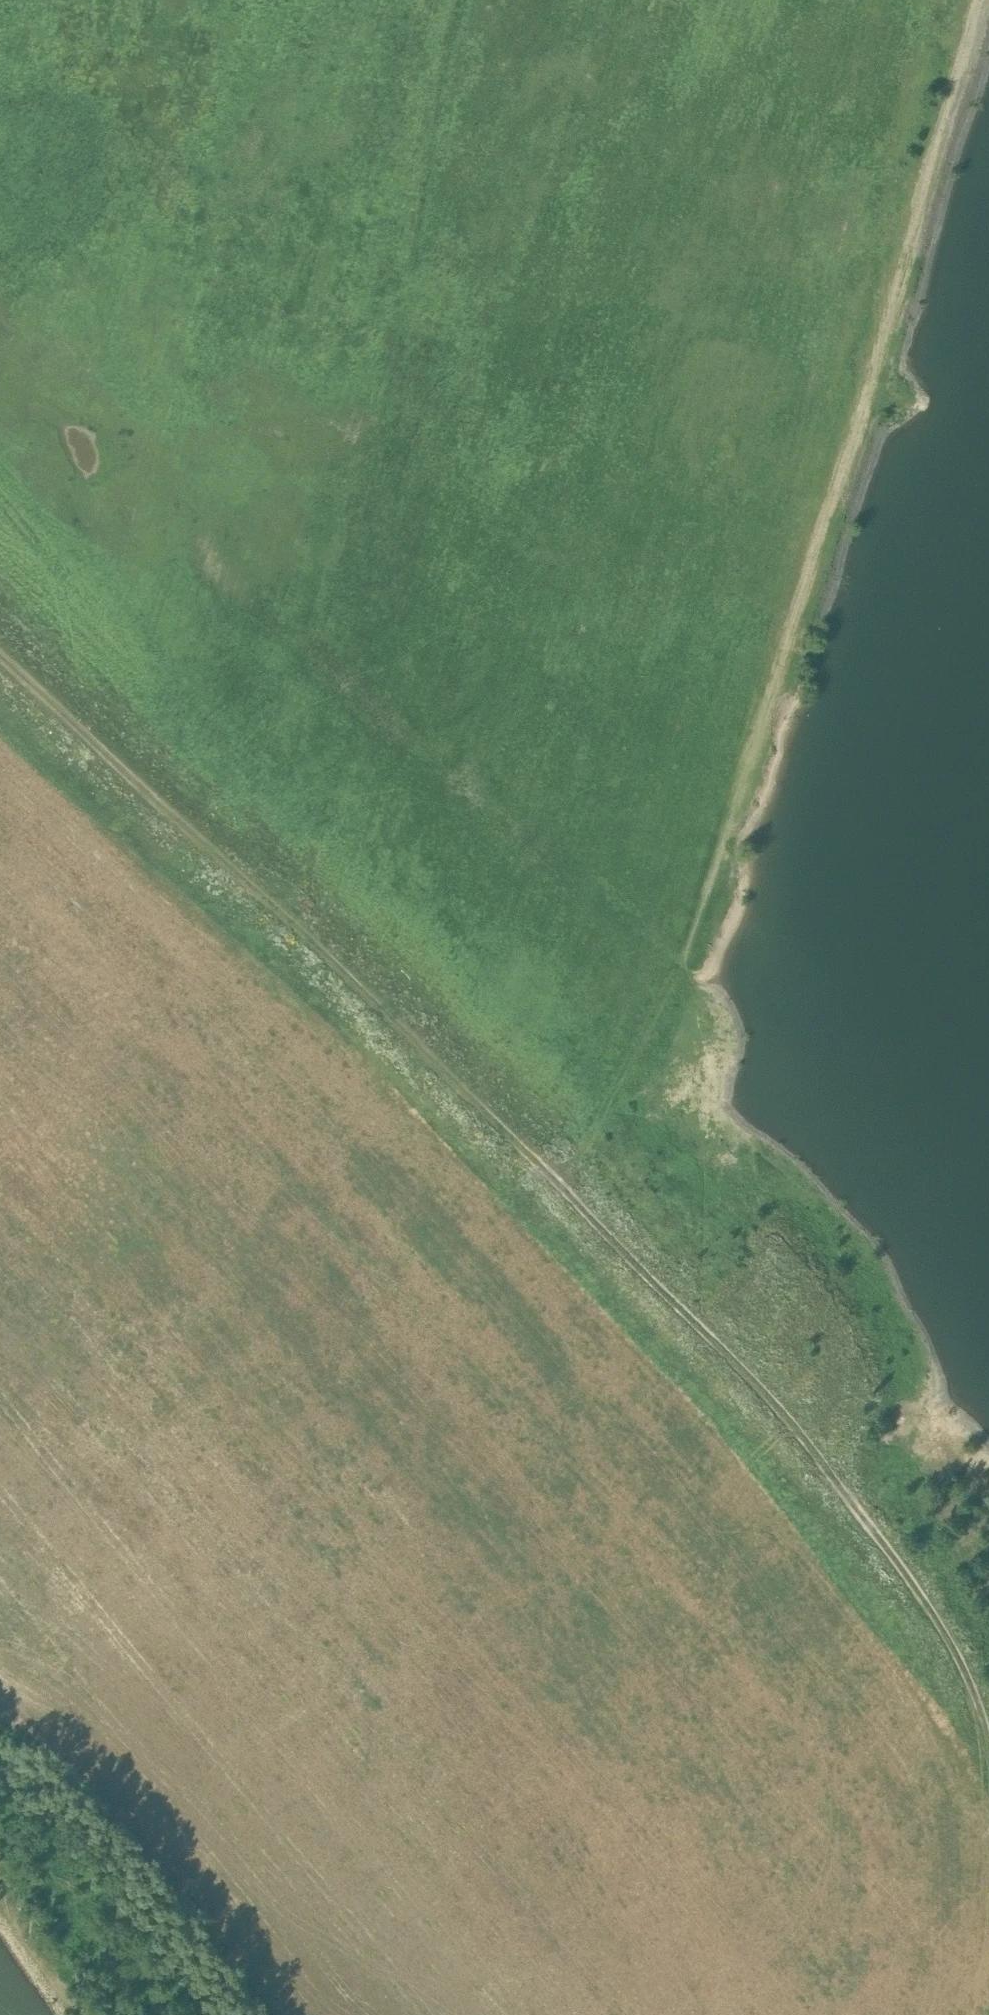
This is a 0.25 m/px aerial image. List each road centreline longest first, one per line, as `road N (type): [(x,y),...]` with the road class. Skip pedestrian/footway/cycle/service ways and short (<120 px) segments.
road 1 (track): [(978,0),(723,842),(627,1075),(561,1185)]

